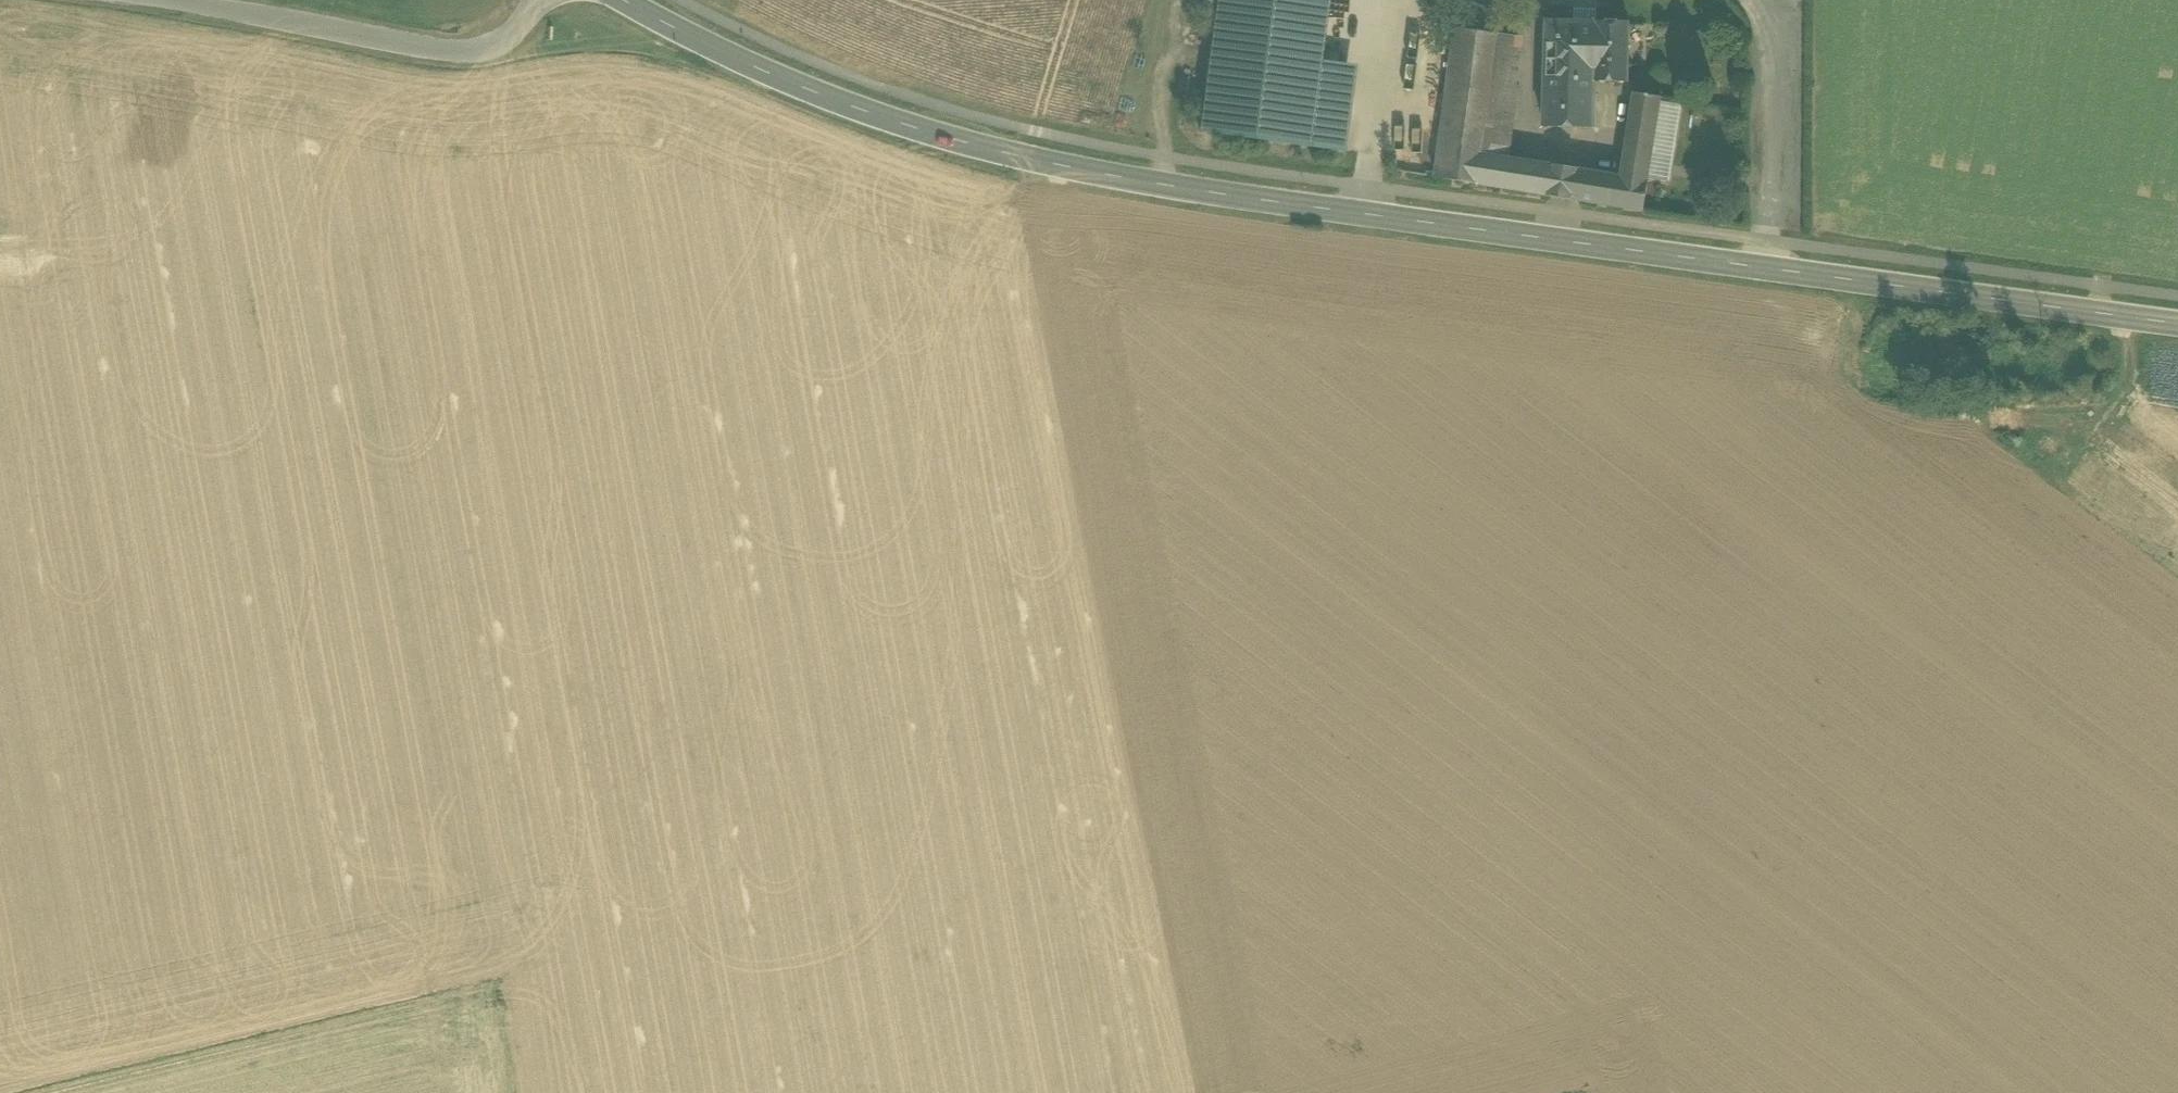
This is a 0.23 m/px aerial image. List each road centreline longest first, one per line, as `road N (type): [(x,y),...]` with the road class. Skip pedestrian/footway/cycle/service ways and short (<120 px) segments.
road 1 (tertiary): [(2177,326),(1108,176),(910,128),(805,89),(622,0)]
road 2 (unclassified): [(162,0),(463,55),(492,49),(540,0)]

